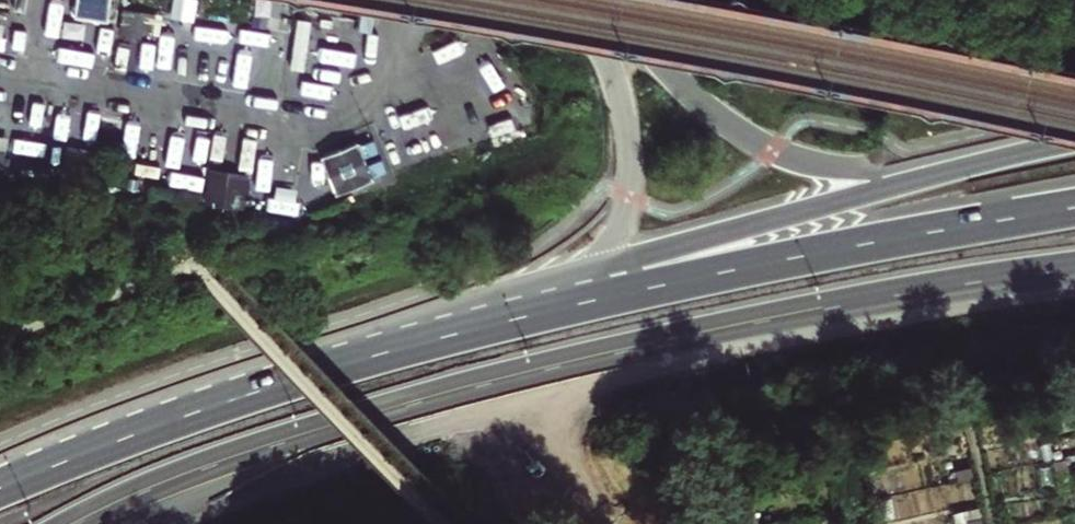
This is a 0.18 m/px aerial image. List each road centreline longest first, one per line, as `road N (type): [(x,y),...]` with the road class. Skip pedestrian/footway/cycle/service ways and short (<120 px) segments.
road 1 (trunk): [(76,523),(216,466),(488,385),(836,308),(1074,270)]
road 2 (trunk): [(1074,139),(442,314),(276,371),(196,412)]
road 3 (trunk): [(1074,208),(578,304),(196,412)]
road 4 (trunk): [(196,412),(0,488)]

